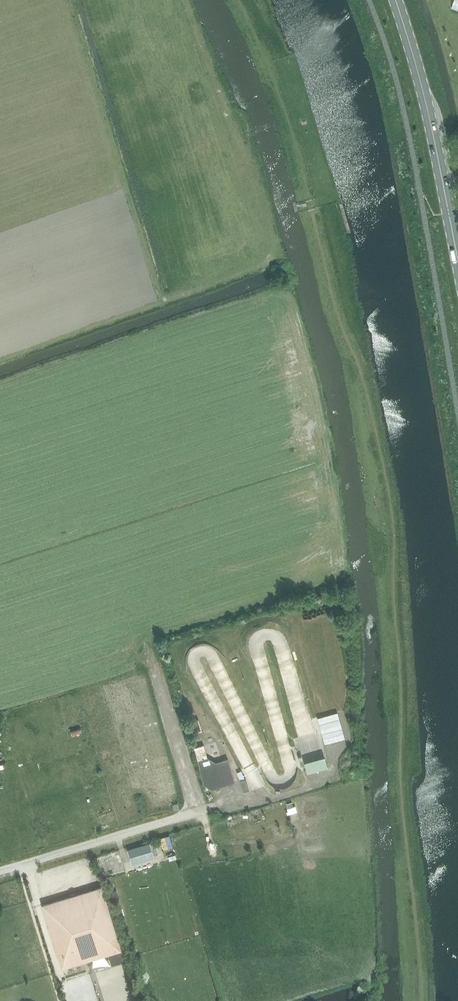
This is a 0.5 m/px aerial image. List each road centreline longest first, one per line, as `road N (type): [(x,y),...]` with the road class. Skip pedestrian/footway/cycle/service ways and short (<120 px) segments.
road 1 (primary): [(457,258),(395,0)]
road 2 (unclassified): [(0,873),(215,806)]

